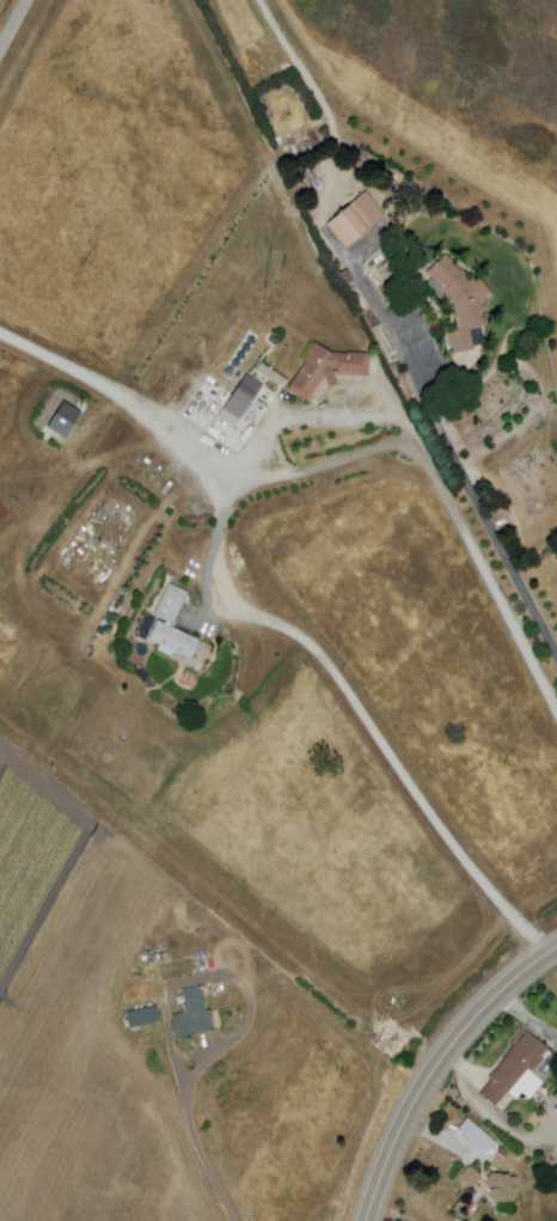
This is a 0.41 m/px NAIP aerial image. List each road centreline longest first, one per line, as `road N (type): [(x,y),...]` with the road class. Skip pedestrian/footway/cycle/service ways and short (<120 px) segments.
road 1 (residential): [(365,1220),(381,1162),(428,1070),(458,1031),(556,949)]

